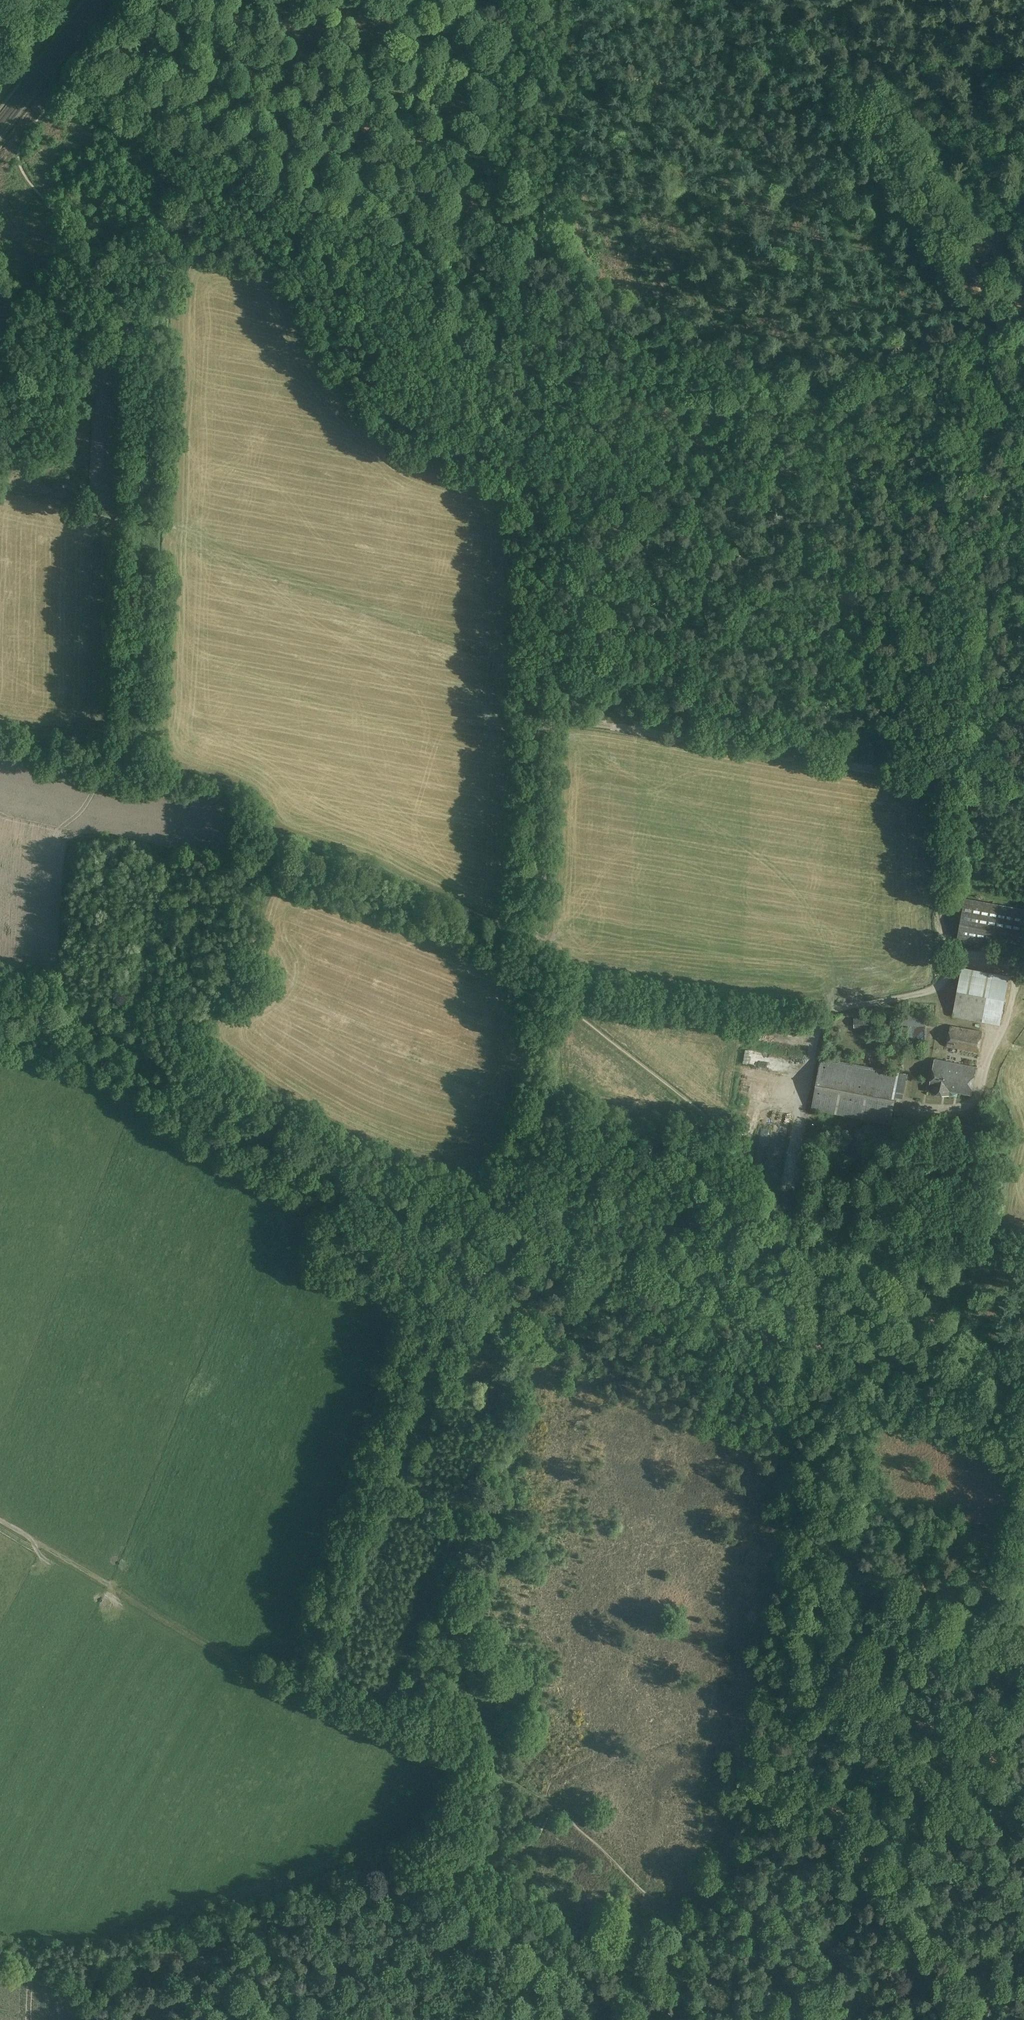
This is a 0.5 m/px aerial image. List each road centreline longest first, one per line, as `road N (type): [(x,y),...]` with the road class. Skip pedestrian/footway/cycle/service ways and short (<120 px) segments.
road 1 (unclassified): [(1023,1399),(786,1333),(397,1202),(286,1145),(114,1030),(82,1018),(0,1012)]
road 2 (track): [(555,716),(875,771),(924,788),(932,903),(943,929),(969,955),(998,958),(1023,982)]
road 3 (track): [(1023,375),(995,313),(786,0)]

